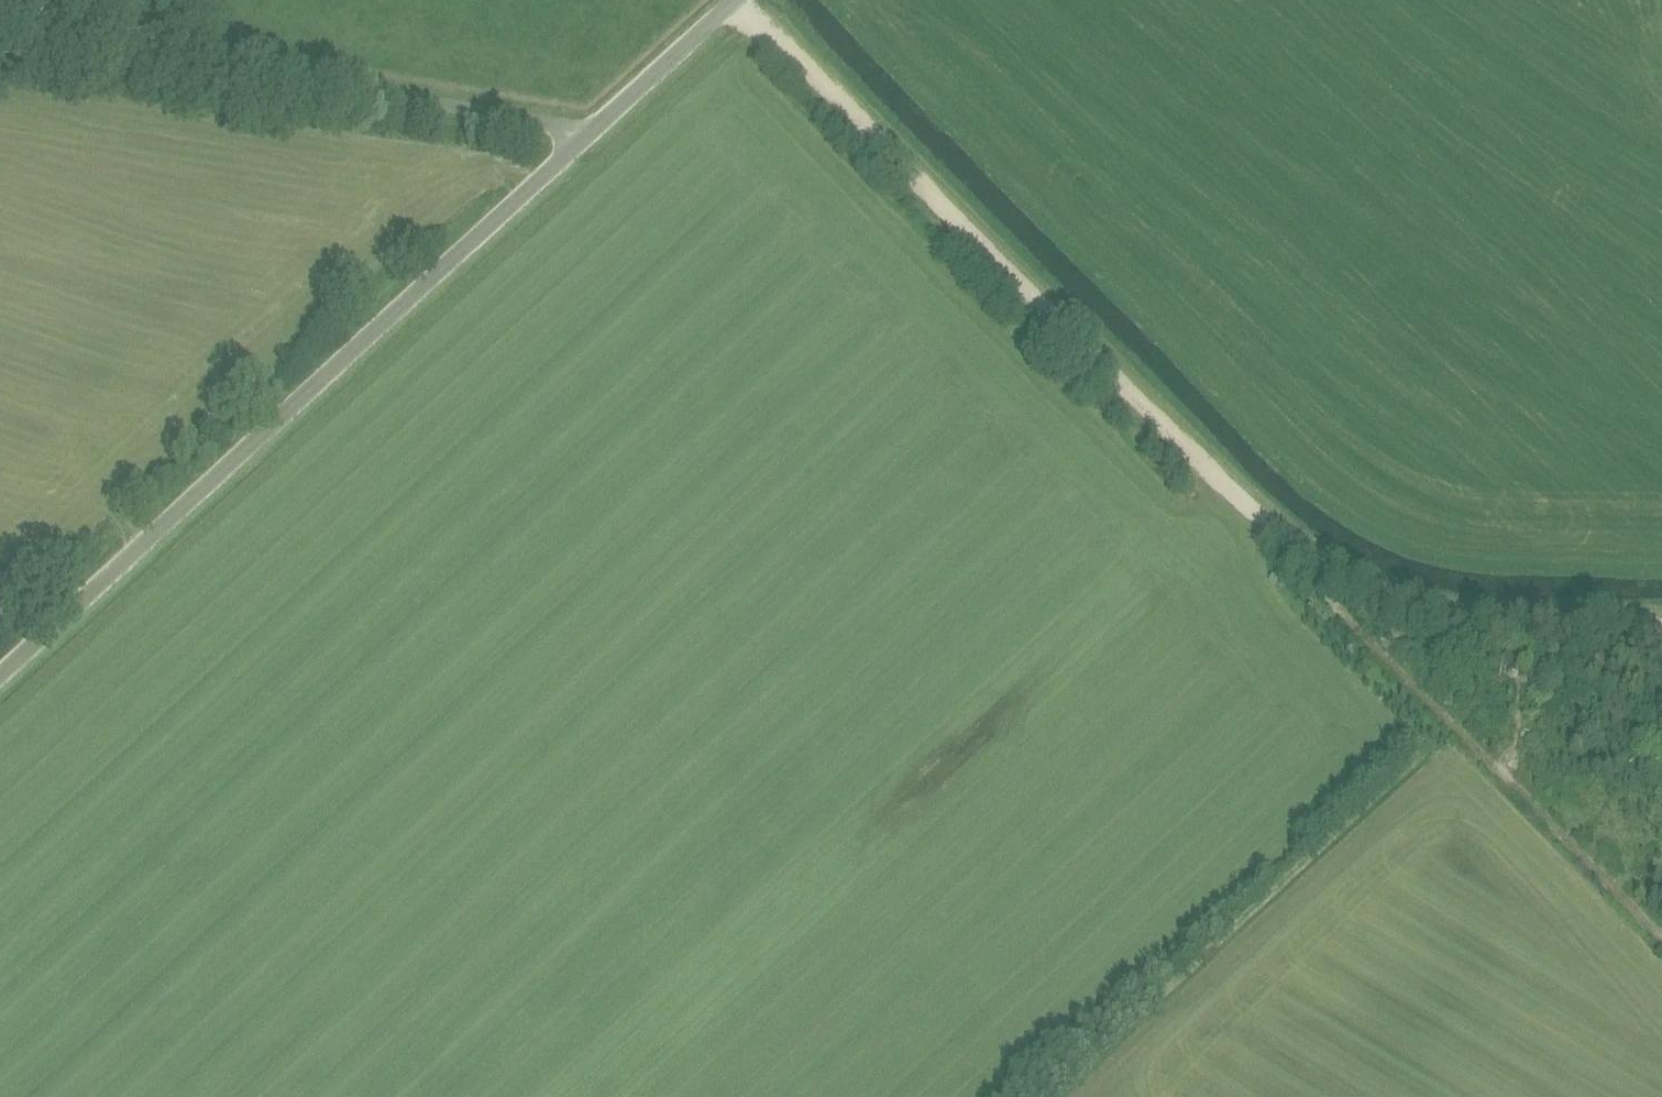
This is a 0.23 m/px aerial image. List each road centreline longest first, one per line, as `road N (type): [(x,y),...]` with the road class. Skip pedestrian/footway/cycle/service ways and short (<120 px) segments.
road 1 (unclassified): [(0,677),(582,137)]
road 2 (unclassified): [(582,137),(541,119),(0,26)]
road 3 (unclassified): [(582,137),(745,0)]

